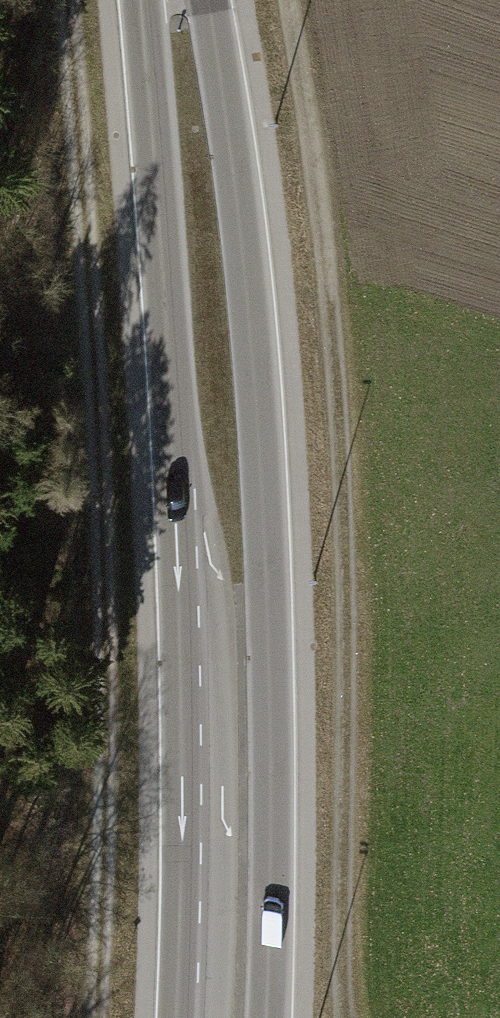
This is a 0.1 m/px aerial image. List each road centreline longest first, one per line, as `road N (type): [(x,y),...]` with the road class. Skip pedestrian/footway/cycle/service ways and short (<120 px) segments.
road 1 (track): [(290,0),(318,198),(339,447),(344,1017)]
road 2 (primary): [(172,0),(214,490),(212,1017)]
road 3 (track): [(95,1017),(107,634),(65,0)]

